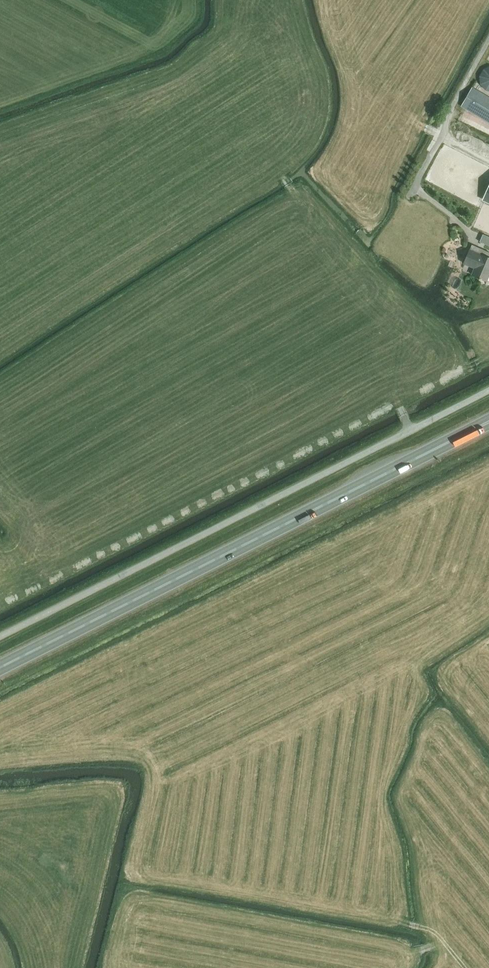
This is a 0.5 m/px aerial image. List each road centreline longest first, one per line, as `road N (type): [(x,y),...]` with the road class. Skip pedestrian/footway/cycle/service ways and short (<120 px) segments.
road 1 (unclassified): [(0,636),(488,390)]
road 2 (trunk): [(0,666),(484,424)]

